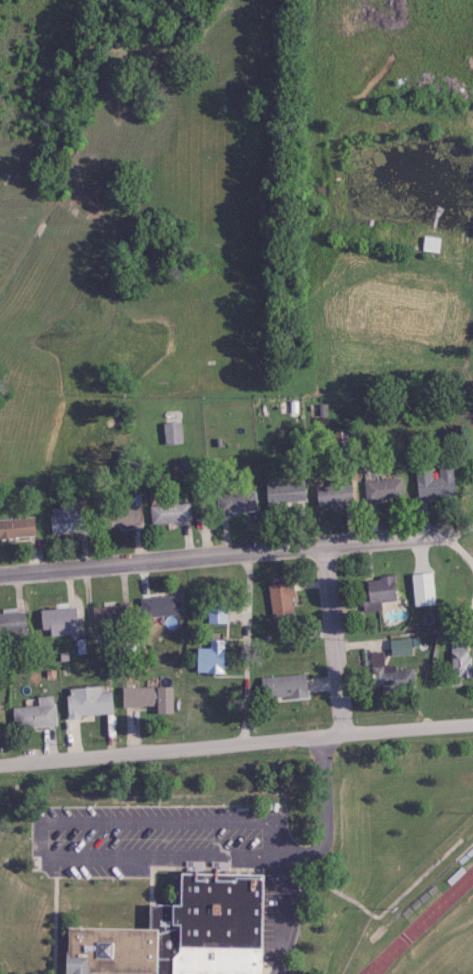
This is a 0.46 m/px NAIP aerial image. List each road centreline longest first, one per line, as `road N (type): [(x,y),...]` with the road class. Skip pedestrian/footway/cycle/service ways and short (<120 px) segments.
road 1 (residential): [(472,722),(0,763)]
road 2 (residential): [(443,529),(0,573)]
road 3 (residential): [(341,732),(323,542)]

